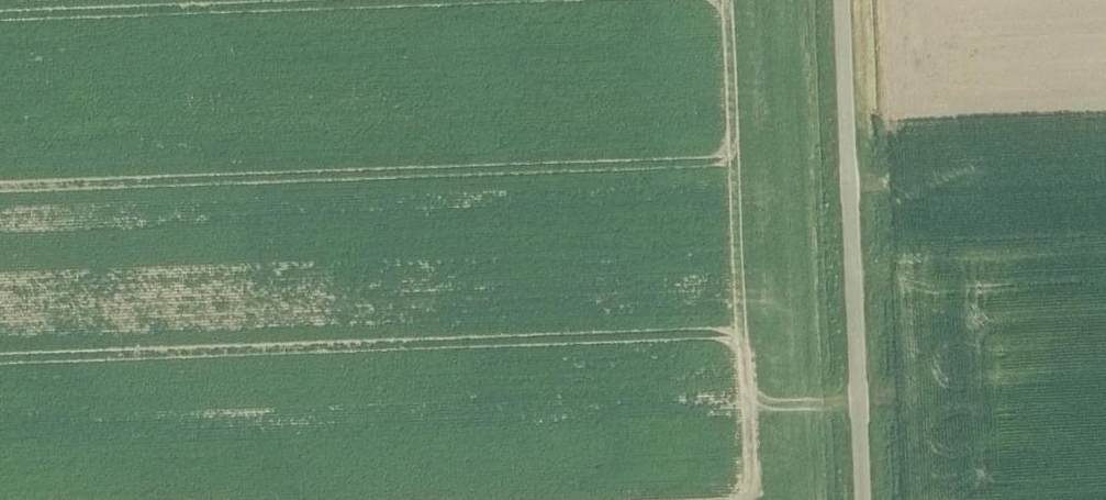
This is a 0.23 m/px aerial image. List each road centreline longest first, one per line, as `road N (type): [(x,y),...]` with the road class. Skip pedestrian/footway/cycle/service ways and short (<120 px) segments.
road 1 (unclassified): [(868,499),(845,0)]

